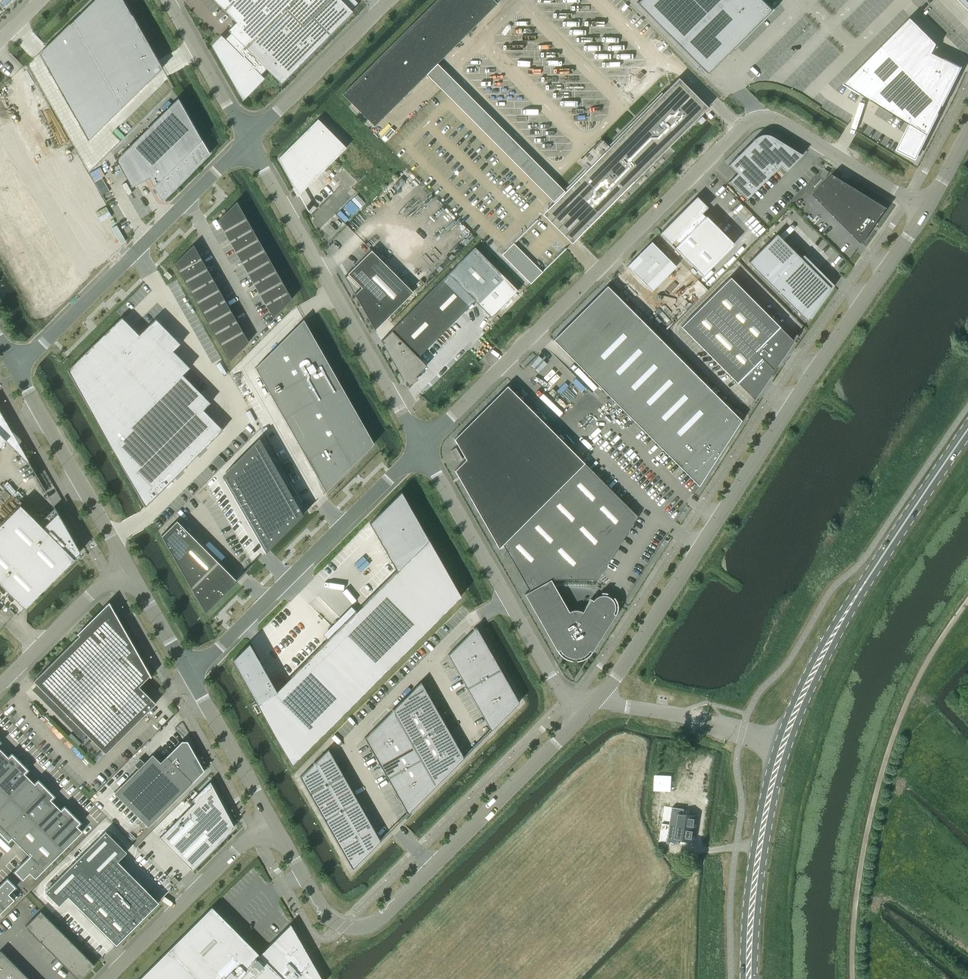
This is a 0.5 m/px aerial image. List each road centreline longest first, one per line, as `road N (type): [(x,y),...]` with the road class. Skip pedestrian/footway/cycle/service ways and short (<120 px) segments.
road 1 (unclassified): [(422,448),(757,118),(781,121),(926,209)]
road 2 (unclassified): [(594,703),(926,209)]
road 3 (unclassified): [(270,820),(323,912),(336,926),(358,930),(379,919),(594,703)]
road 4 (primary): [(879,562),(821,644),(773,755),(743,978)]
road 5 (primary): [(754,978),(763,865),(783,766),(879,562)]
road 6 (unclassified): [(422,448),(248,139)]
road 7 (unclassified): [(186,677),(422,448)]
road 8 (unclassified): [(15,369),(248,139)]
road 9 (unclassified): [(594,703),(570,699),(558,686),(422,448)]
road 10 (unclassified): [(15,369),(123,569)]
road 11 (unclassified): [(270,820),(109,978)]
road 12 (unclassified): [(248,139),(388,0)]
road 13 (unclassified): [(0,690),(123,569)]
road 14 (unclassified): [(186,677),(270,820)]
road 15 (unclassified): [(248,139),(167,0)]
road 16 (primary): [(879,562),(967,429)]
road 17 (unclassified): [(123,569),(186,677)]

